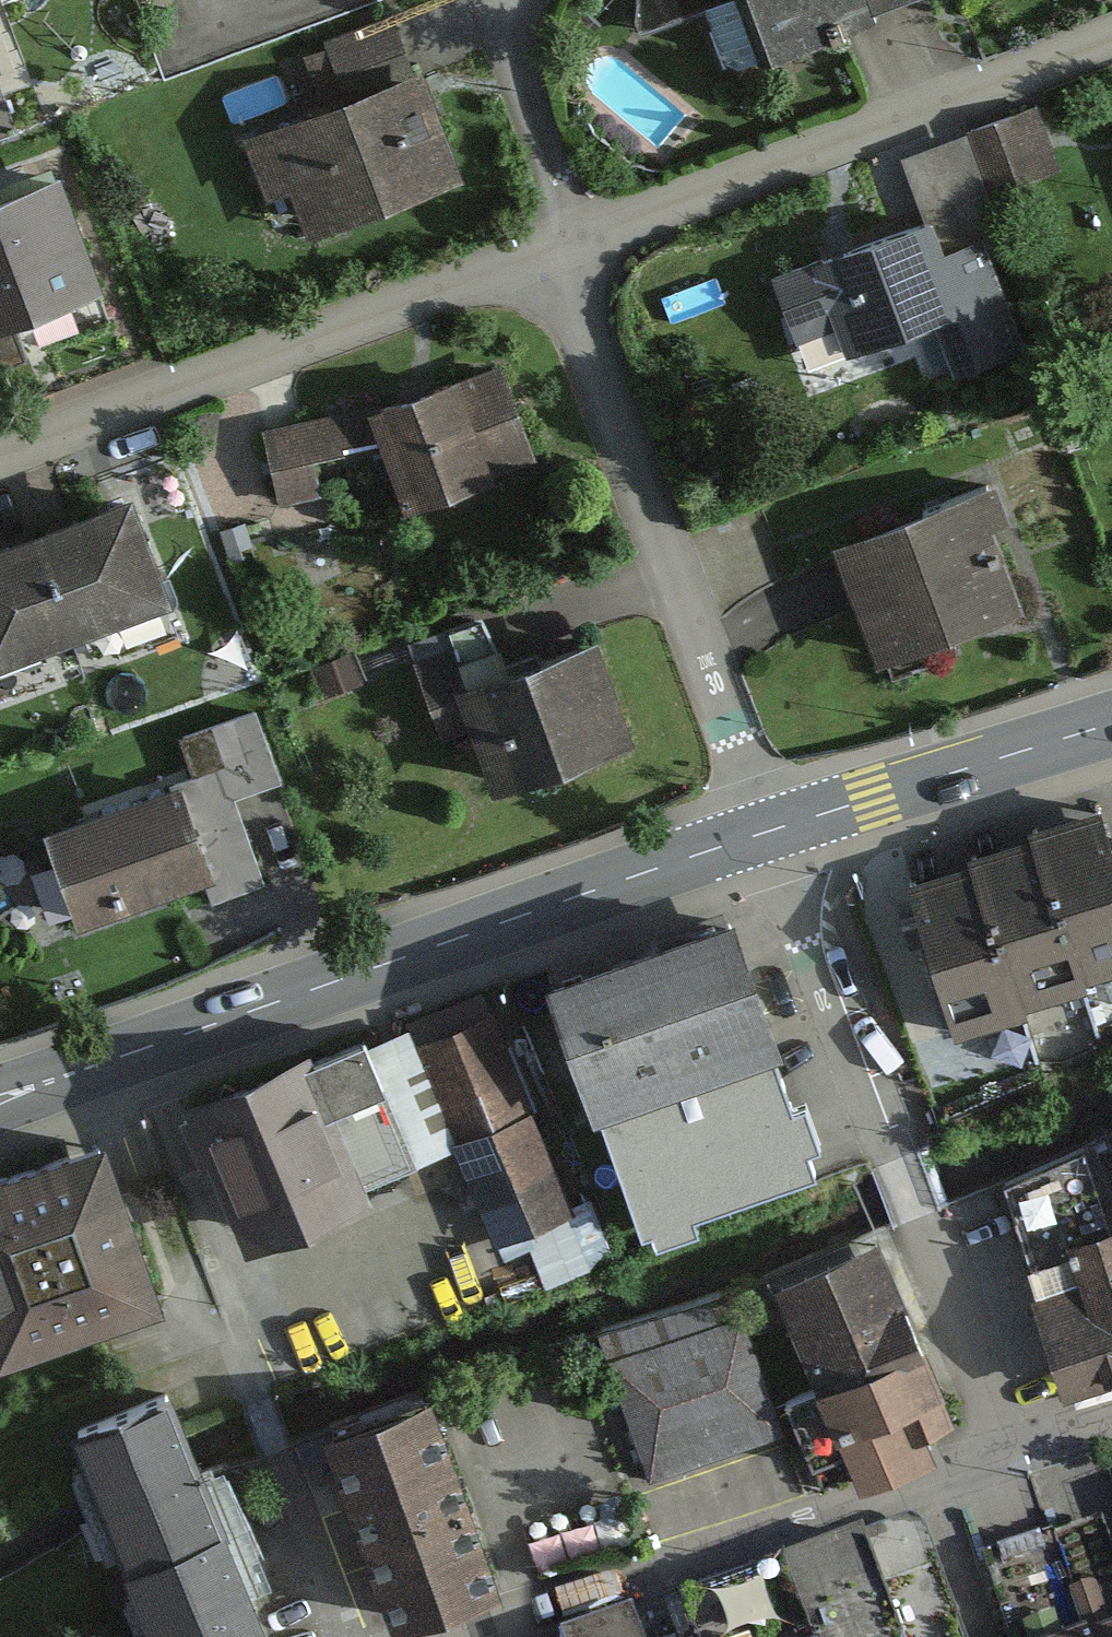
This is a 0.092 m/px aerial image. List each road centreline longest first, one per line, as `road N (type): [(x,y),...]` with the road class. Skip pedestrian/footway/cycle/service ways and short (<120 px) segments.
road 1 (residential): [(0,463),(1111,48)]
road 2 (tertiary): [(0,1099),(768,830),(1111,725)]
road 3 (residential): [(495,1636),(1111,1429)]

